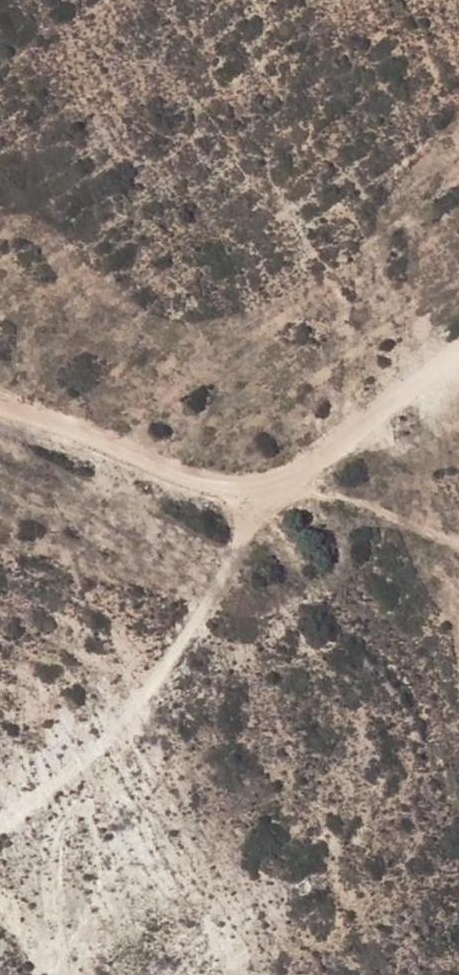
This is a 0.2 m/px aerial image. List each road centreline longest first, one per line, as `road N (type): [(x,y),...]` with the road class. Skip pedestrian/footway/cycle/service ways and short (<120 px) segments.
road 1 (track): [(458,385),(322,487),(270,509),(0,422)]
road 2 (track): [(322,487),(458,540)]

